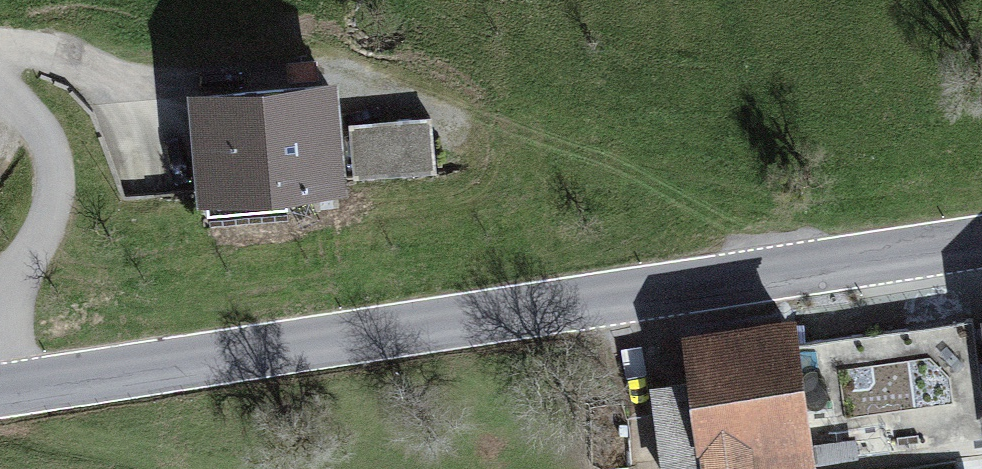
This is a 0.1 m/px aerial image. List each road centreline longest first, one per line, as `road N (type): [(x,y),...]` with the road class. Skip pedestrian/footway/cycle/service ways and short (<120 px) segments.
road 1 (tertiary): [(0,398),(981,250)]
road 2 (track): [(0,57),(101,74),(308,155),(434,180),(689,178),(734,196),(763,231),(783,281)]
road 3 (track): [(0,86),(55,132),(62,179),(38,251),(0,280)]

